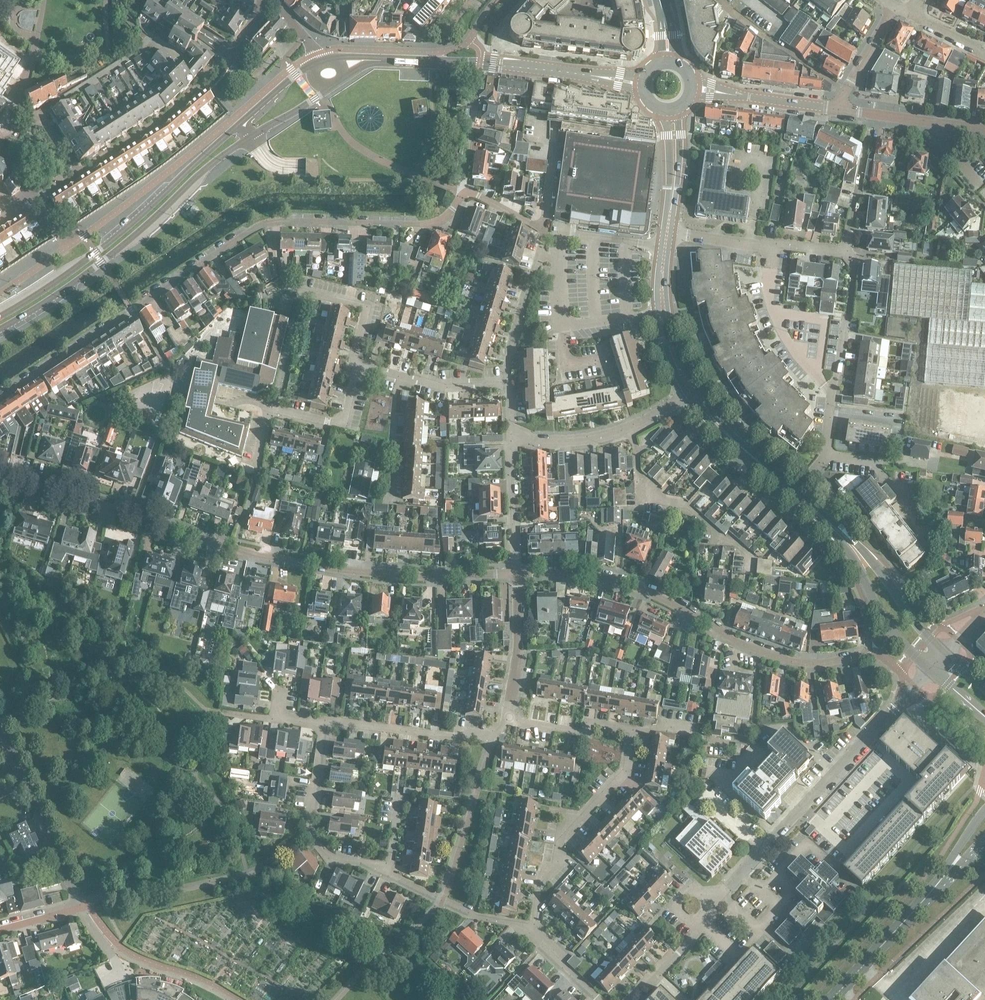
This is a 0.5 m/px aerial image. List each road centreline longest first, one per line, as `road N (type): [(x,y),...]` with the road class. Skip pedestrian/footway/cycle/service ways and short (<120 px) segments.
road 1 (residential): [(928,668),(633,999)]
road 2 (residential): [(517,574),(445,577),(304,564),(134,517)]
road 3 (residential): [(532,931),(544,868),(556,868),(563,841),(628,774),(634,730),(589,723),(586,734),(508,719)]
road 4 (residential): [(131,311),(265,224),(439,222),(464,188)]
road 5 (residential): [(872,651),(806,664),(737,641),(631,585),(517,574)]
road 6 (residential): [(532,931),(443,904),(317,846),(311,809),(323,728)]
road 7 (tertiary): [(0,327),(101,263),(252,136)]
road 8 (residential): [(37,200),(166,117),(233,51),(268,0)]
road 9 (tertiary): [(240,124),(95,255),(0,316)]
road 10 (residential): [(0,930),(80,907),(0,727)]
road 11 (residential): [(134,517),(174,397),(171,376),(131,311)]
road 12 (tertiary): [(791,495),(844,545),(887,623),(928,668)]
road 13 (tertiary): [(942,652),(863,550),(797,489)]
road 14 (residential): [(874,115),(846,252),(775,245)]
road 15 (residential): [(323,728),(493,740),(508,719)]
road 16 (residential): [(752,561),(650,492),(639,478),(633,429)]
road 17 (secondary): [(830,999),(949,868)]
road 18 (tertiary): [(663,232),(657,313),(688,395)]
road 19 (residential): [(833,392),(794,351),(773,311),(775,245)]
road 20 (tertiary): [(601,77),(439,61)]
road 21 (residential): [(509,386),(544,228)]
road 22 (tertiary): [(696,390),(668,312),(670,234)]
road 23 (residential): [(0,399),(131,311)]
road 24 (residential): [(508,719),(520,643),(517,574)]
road 25 (tertiary): [(688,395),(791,495)]
road 26 (tertiary): [(797,489),(728,430),(696,390)]
road 27 (residential): [(134,517),(0,479)]
road 28 (residential): [(272,408),(345,421),(357,365)]
road 29 (residential): [(517,574),(511,444)]
road 30 (residential): [(357,365),(367,308),(302,292)]
road 31 (tertiary): [(670,234),(679,110)]
road 32 (residential): [(511,444),(580,442),(633,429)]
road 33 (tertiary): [(661,112),(669,146),(663,232)]
road 34 (residential): [(395,500),(400,380)]

